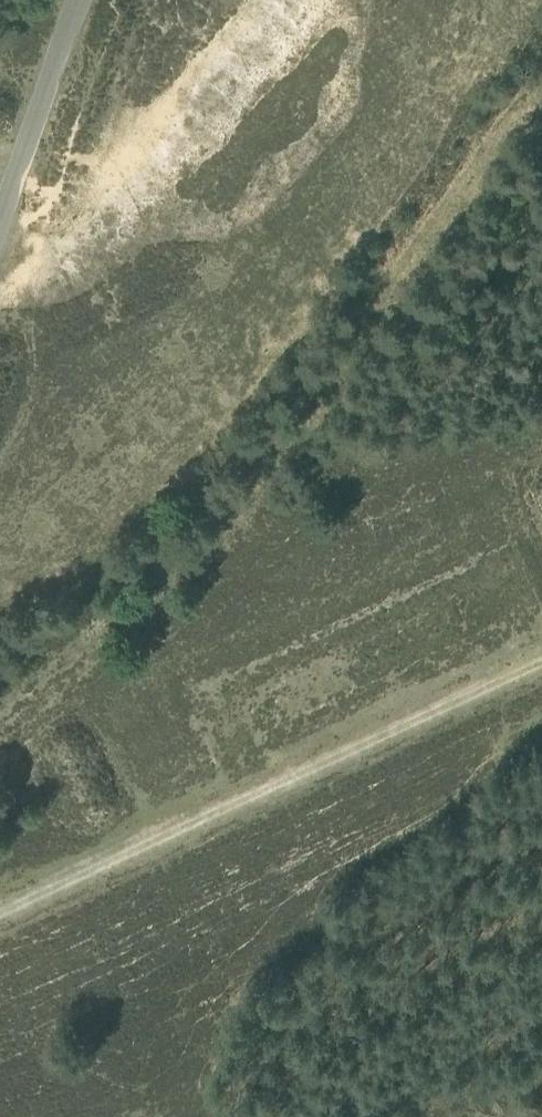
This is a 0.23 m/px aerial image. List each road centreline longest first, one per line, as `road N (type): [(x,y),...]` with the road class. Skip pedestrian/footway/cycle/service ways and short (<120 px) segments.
road 1 (track): [(0,914),(541,667)]
road 2 (track): [(82,0),(0,237)]

